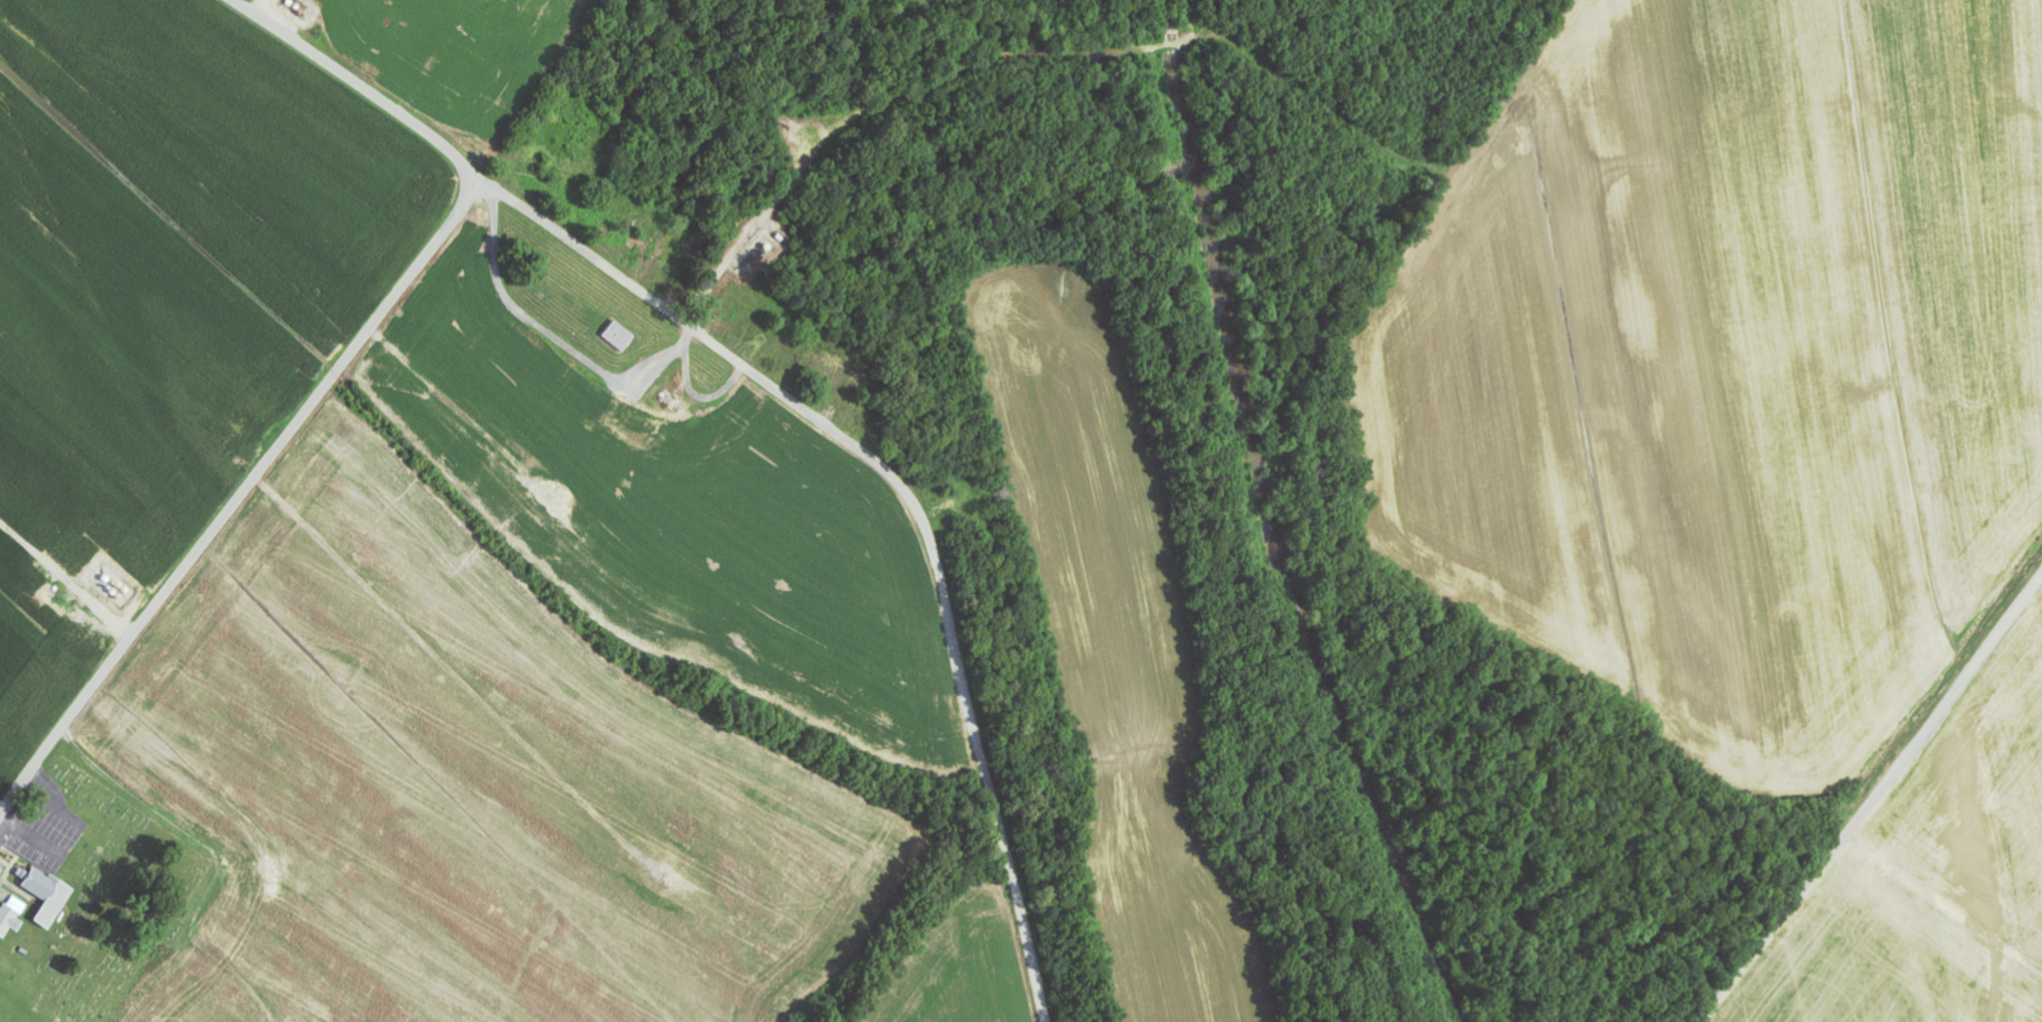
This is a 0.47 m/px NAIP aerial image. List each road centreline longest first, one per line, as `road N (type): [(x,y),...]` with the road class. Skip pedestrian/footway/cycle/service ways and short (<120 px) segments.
road 1 (residential): [(479,178),(849,443),(912,506),(939,581),(1044,1021)]
road 2 (residential): [(0,813),(479,178)]
road 3 (residential): [(1696,1021),(2041,576)]
road 4 (residential): [(479,178),(407,118),(233,0)]

